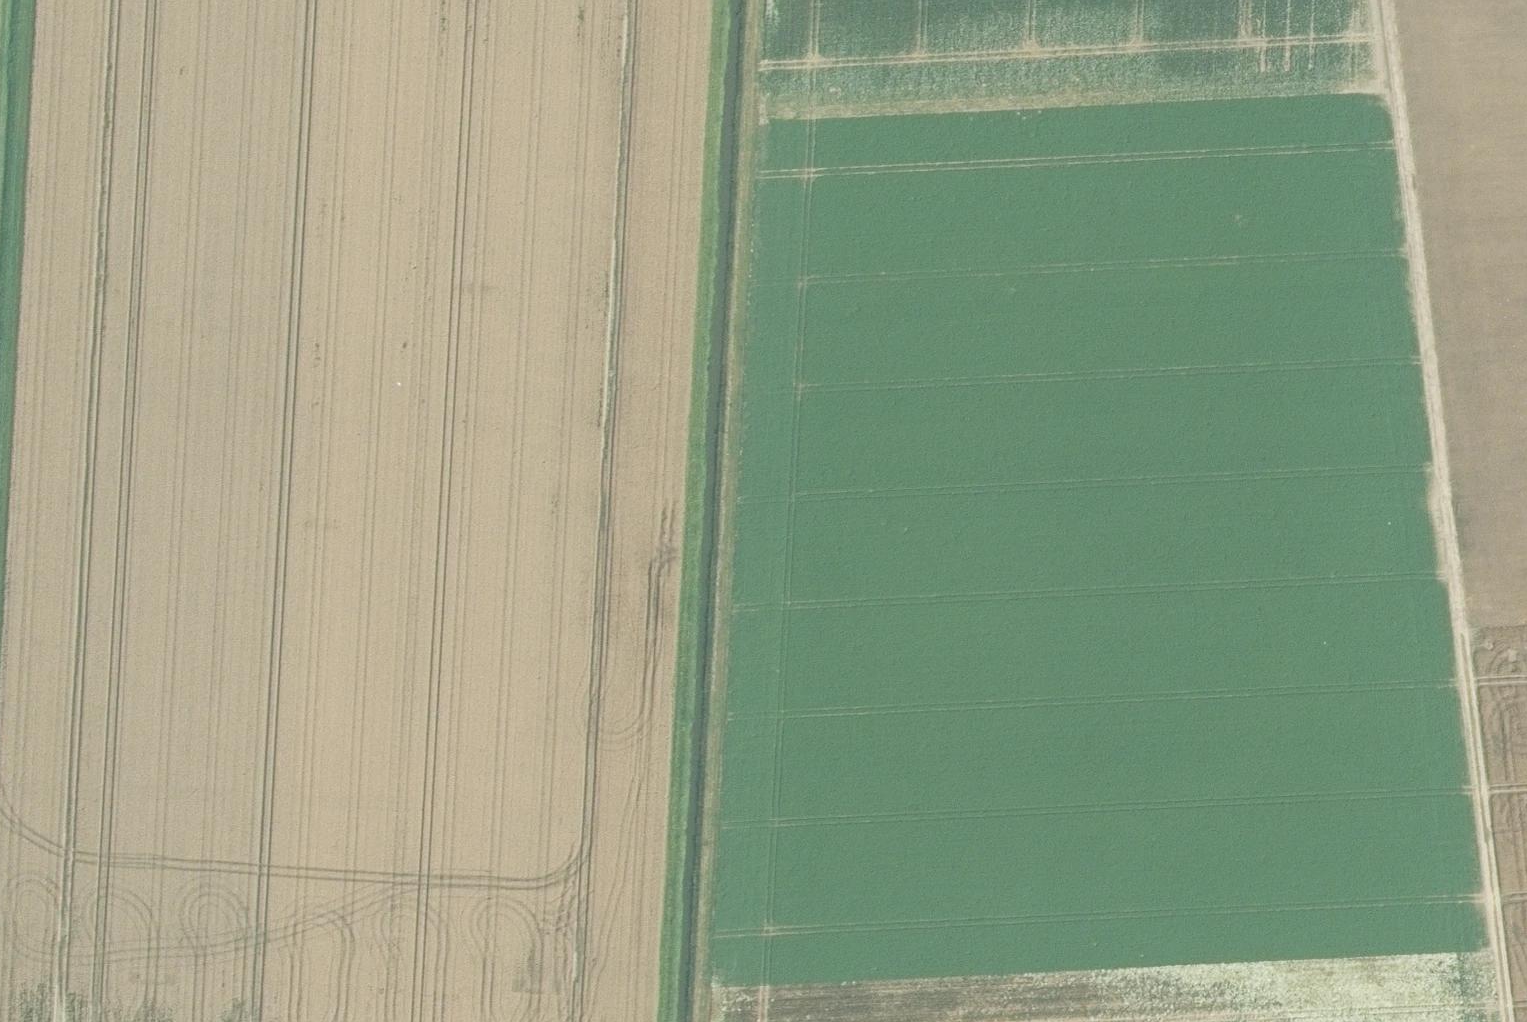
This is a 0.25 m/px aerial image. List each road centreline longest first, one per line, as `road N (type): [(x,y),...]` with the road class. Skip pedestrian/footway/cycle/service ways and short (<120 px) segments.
road 1 (track): [(1385,0),(1509,1021)]

